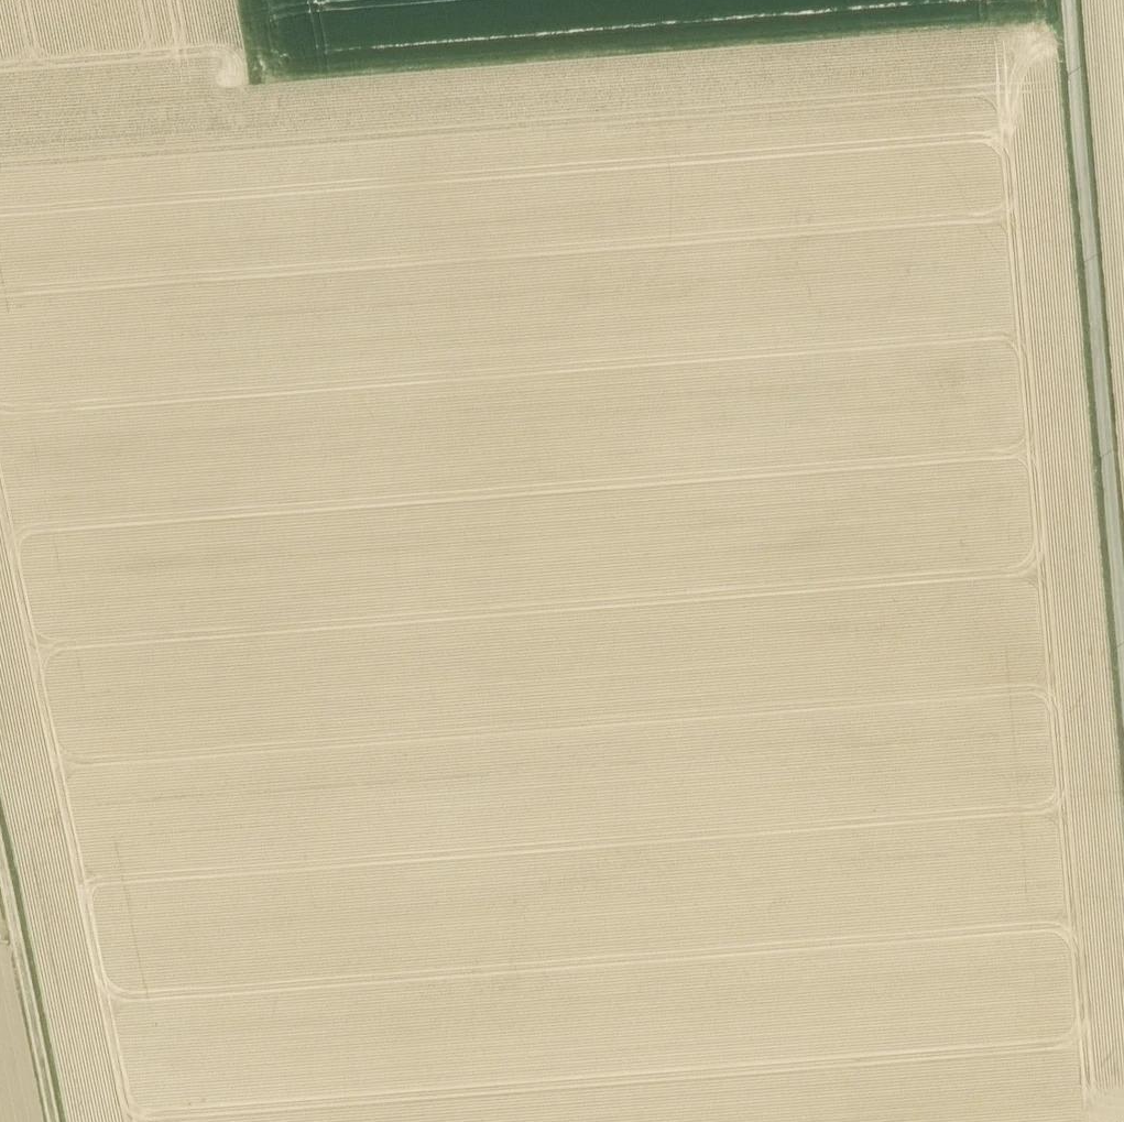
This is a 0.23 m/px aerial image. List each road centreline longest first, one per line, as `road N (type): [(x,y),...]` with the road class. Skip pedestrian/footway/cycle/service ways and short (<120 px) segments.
road 1 (unclassified): [(1069,0),(1123,643)]
road 2 (track): [(0,859),(53,1121)]

